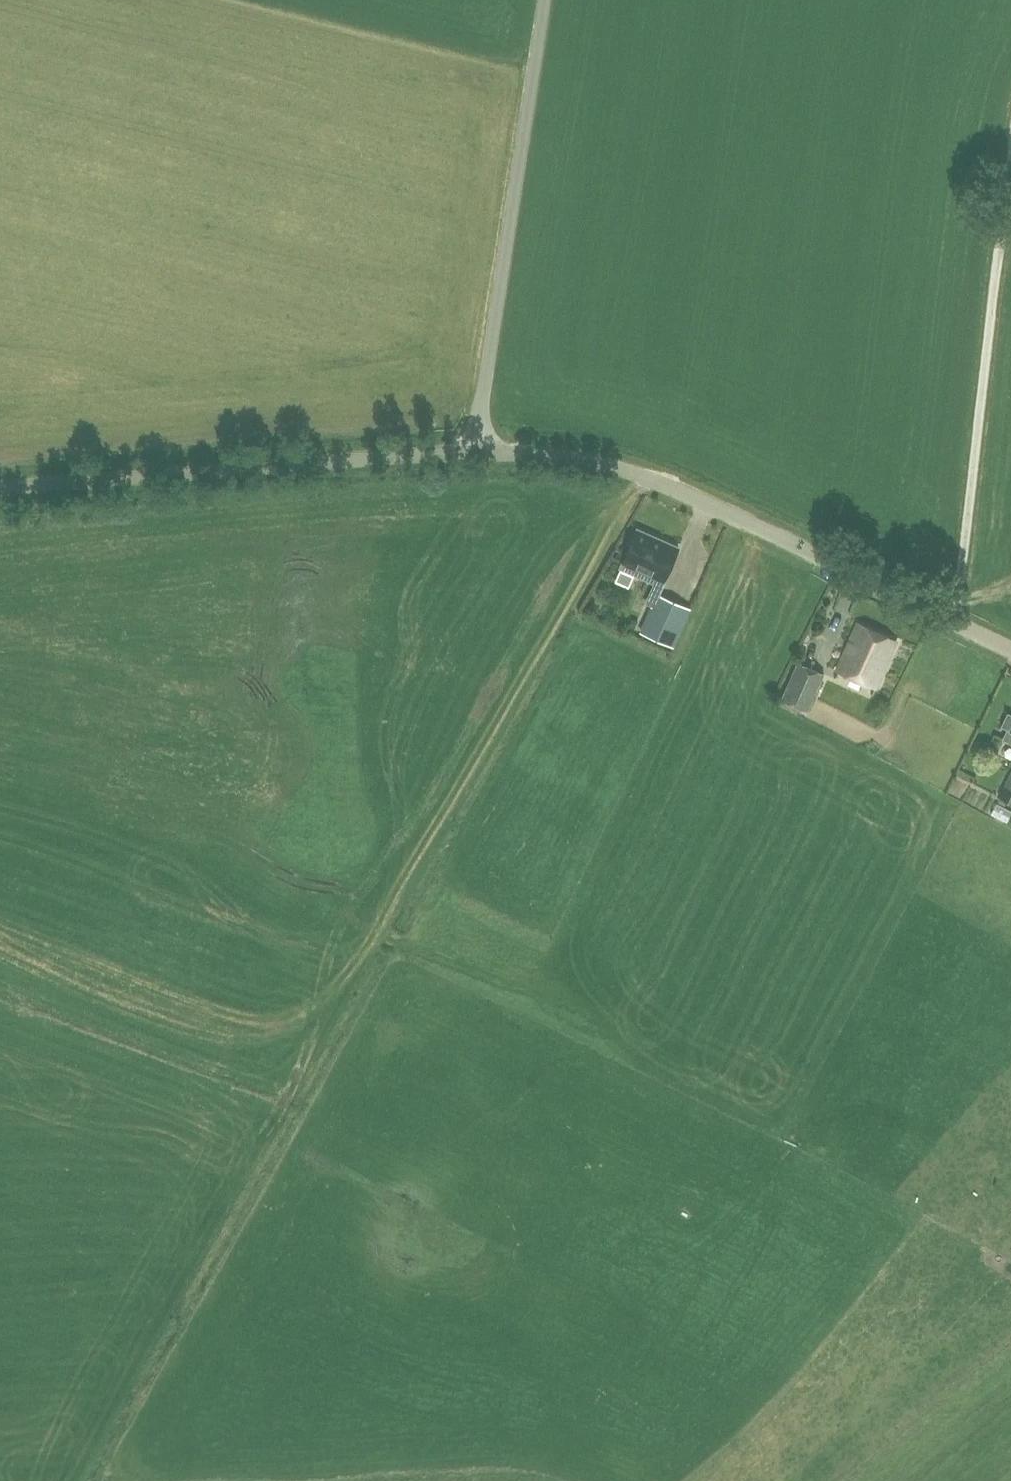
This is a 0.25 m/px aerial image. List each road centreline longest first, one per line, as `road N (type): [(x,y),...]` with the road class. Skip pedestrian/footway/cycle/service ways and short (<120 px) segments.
road 1 (unclassified): [(1010,648),(623,465),(578,455),(474,451),(0,486)]

